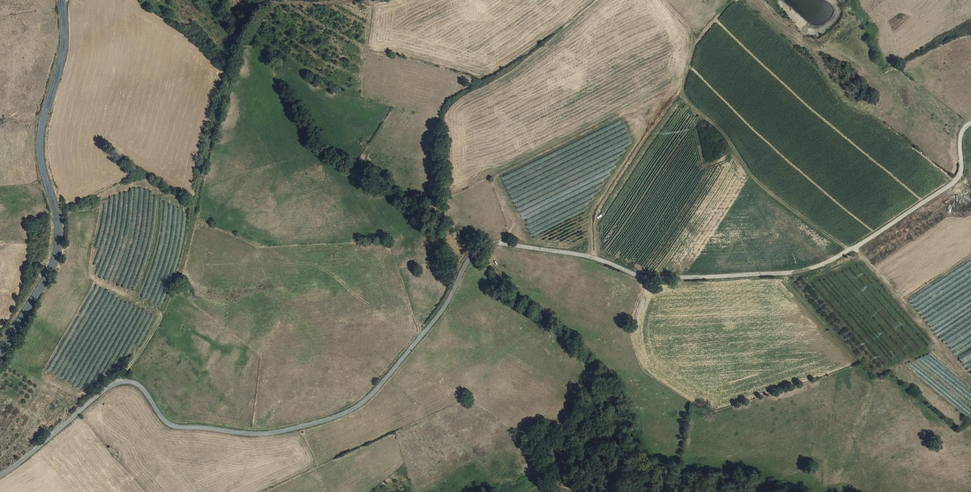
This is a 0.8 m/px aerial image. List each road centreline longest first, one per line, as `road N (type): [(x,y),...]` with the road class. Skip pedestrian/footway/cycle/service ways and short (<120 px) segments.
road 1 (unclassified): [(0,475),(114,385),(144,389),(168,425),(269,434),(341,417),(378,389),(441,313),(481,247),(598,259),(640,278),(813,269),(960,176),(961,133),(970,124)]
road 2 (tertiary): [(0,357),(59,251),(42,151),(66,48),(64,0)]
road 3 (track): [(674,0),(700,39),(688,81),(700,111),(759,181),(855,247)]

